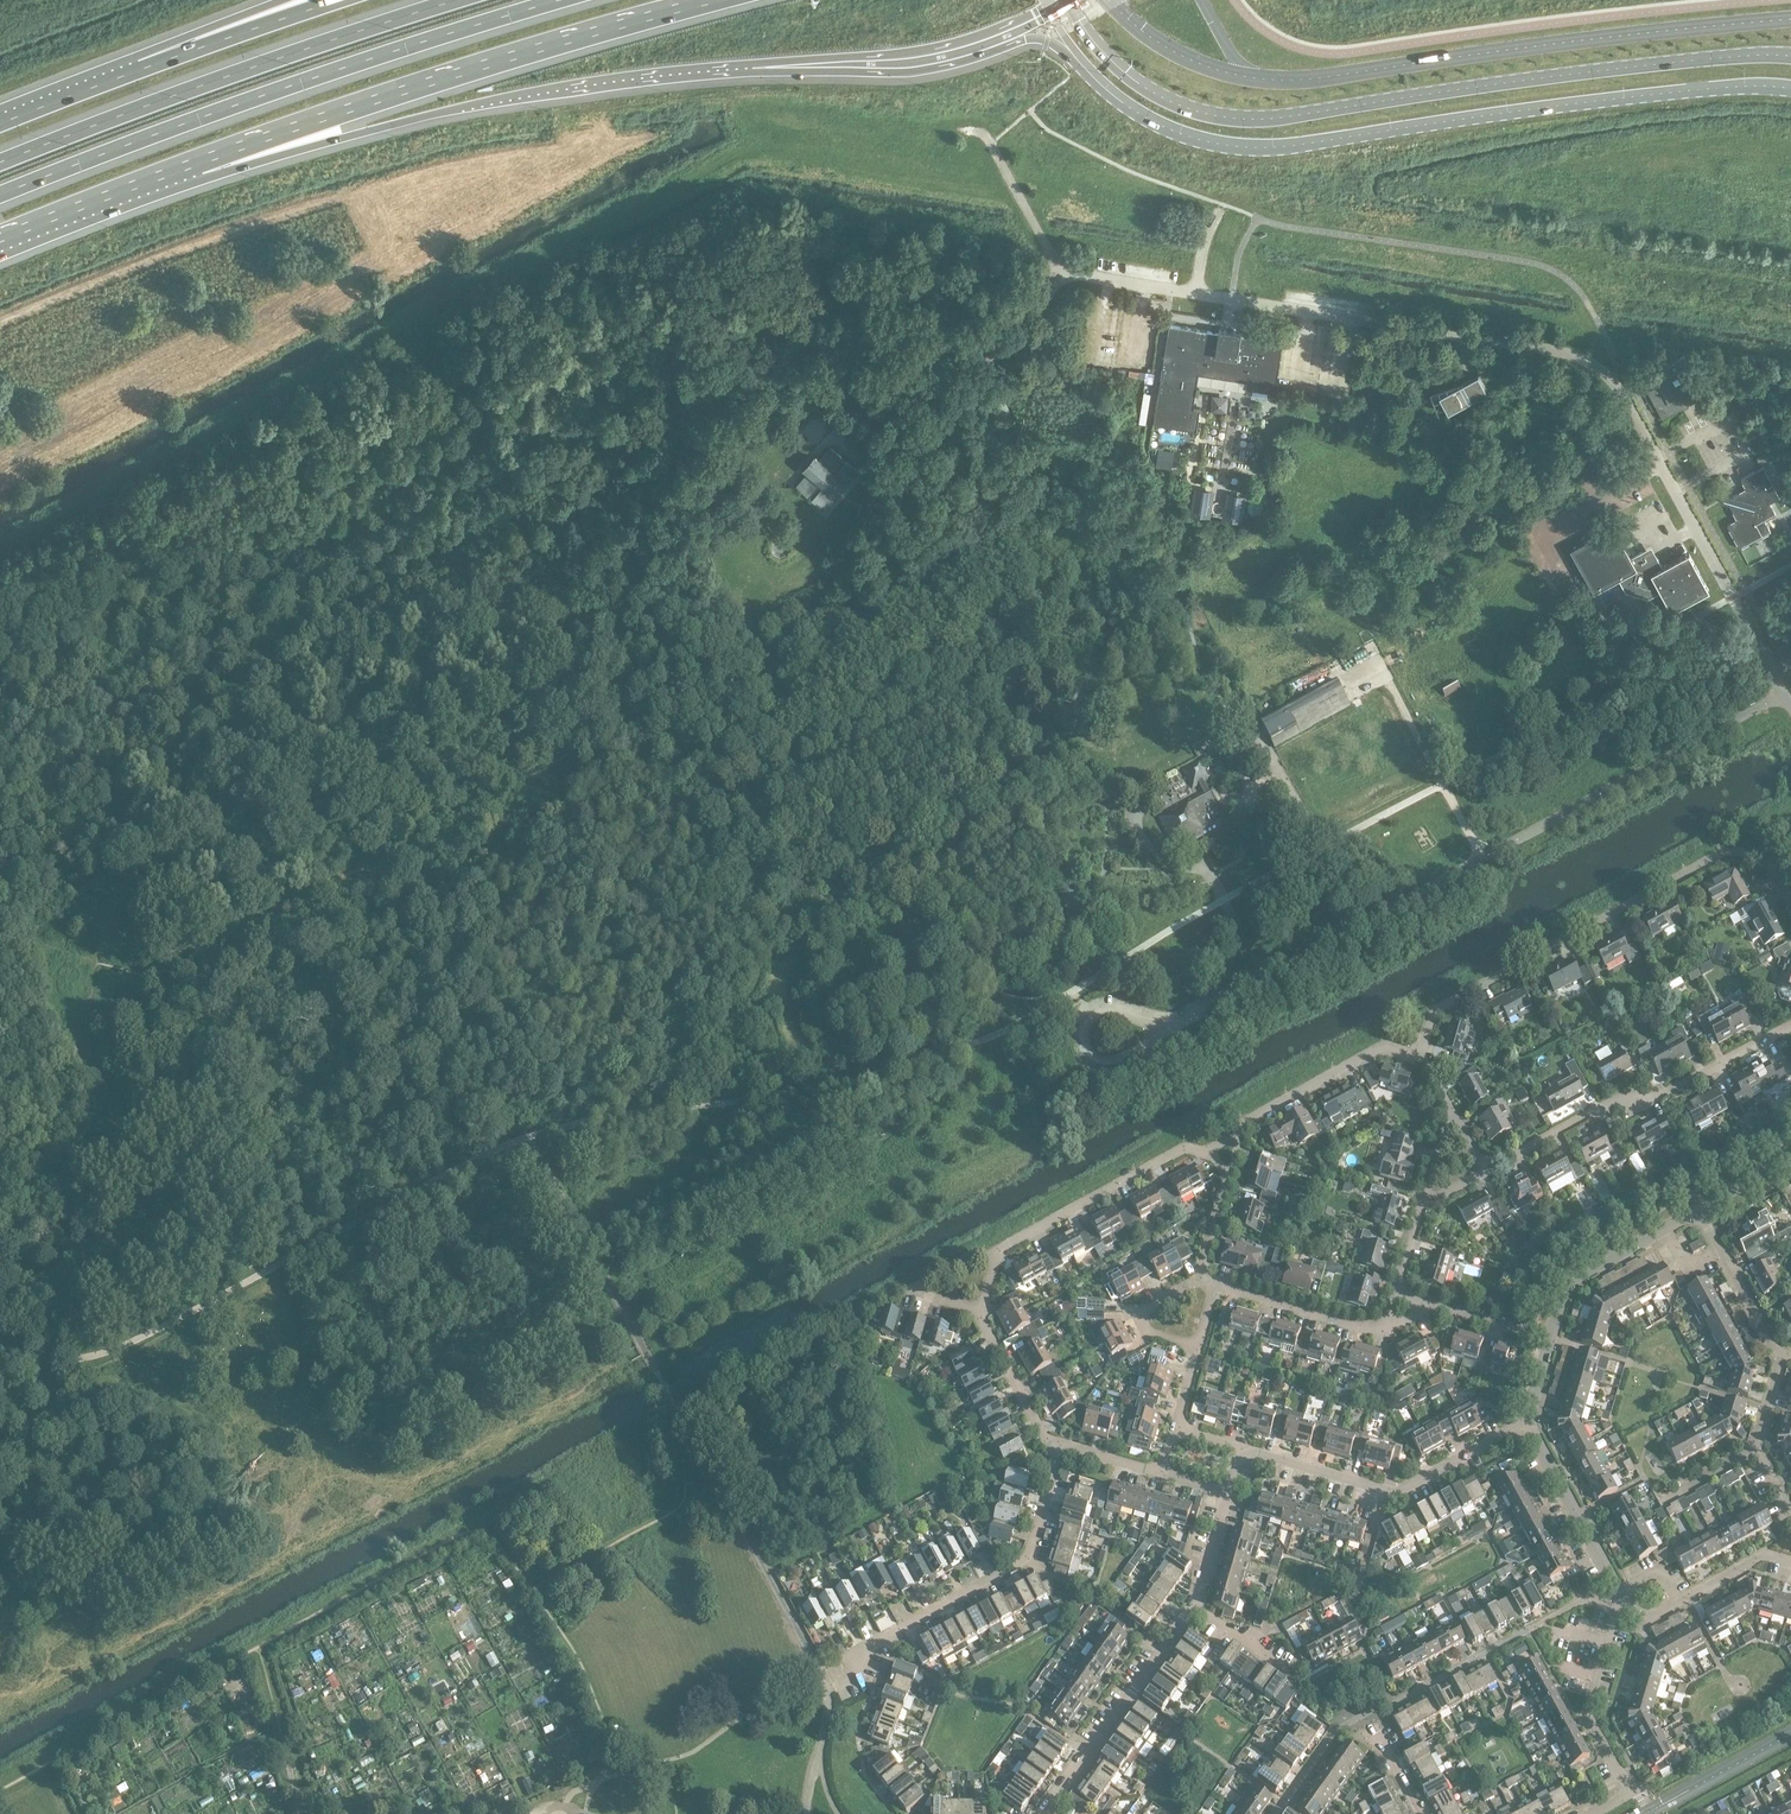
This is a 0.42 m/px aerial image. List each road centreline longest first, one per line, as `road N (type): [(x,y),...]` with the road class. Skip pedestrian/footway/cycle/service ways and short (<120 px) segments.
road 1 (unclassified): [(1735,598),(1611,380),(1584,361),(1066,278)]
road 2 (motorway): [(196,160),(577,87),(752,64),(923,57),(983,40)]
road 3 (secondary): [(1790,54),(1229,116),(1195,110),(1127,76),(1068,0)]
road 4 (secondary): [(1072,52),(1121,103),(1202,140),(1239,145),(1725,86),(1790,87)]
road 5 (motorway): [(0,194),(299,80),(559,0)]
road 6 (motorway): [(196,160),(723,0)]
road 7 (motorway): [(456,0),(0,162)]
road 8 (residential): [(1422,1059),(1424,1028),(1735,857),(1758,862),(1790,920)]
road 9 (residential): [(1228,1494),(1195,1604),(1050,1813)]
road 10 (residential): [(826,1687),(877,1641),(1023,1564),(1054,1445)]
road 11 (unclassified): [(1482,858),(1173,1029)]
road 12 (residential): [(1477,1178),(1620,1102),(1659,1101),(1790,1031)]
road 13 (unclassified): [(1788,697),(1482,858)]
road 14 (residential): [(979,1313),(995,1253),(1185,1147),(1230,1164)]
road 15 (residential): [(1241,1449),(1401,1490),(1527,1421)]
road 16 (track): [(996,352),(881,488),(883,529),(904,560)]
road 17 (residential): [(1230,1164),(1259,1114),(1382,1057),(1422,1059)]
road 18 (motorway): [(0,236),(196,160)]
road 19 (residential): [(1618,1607),(1620,1590),(1527,1421)]
road 20 (residential): [(1394,1296),(1389,1317),(1373,1327),(1213,1285)]
road 21 (residential): [(1635,1792),(1588,1717),(1618,1607)]
road 22 (motorway): [(337,0),(147,66)]
road 23 (unclassified): [(952,127),(985,132),(1066,278)]
road 24 (residential): [(1554,1339),(1578,1279),(1696,1214)]
road 25 (residential): [(1790,1580),(1746,1570),(1655,1616),(1618,1607)]
road 26 (residential): [(1777,1364),(1696,1214)]
road 27 (residential): [(1554,1339),(1394,1296)]
road 28 (motorway): [(147,66),(0,124)]
road 29 (residential): [(1790,1506),(1755,1446),(1777,1364)]
road 30 (residential): [(1054,1445),(979,1313)]
road 31 (motorway): [(282,0),(147,66)]
road 32 (residential): [(1174,1428),(1213,1285)]
road 33 (unclassified): [(1173,1029),(1095,1019),(1085,1037),(1089,1053),(1113,1061)]
road 34 (residential): [(1213,1285),(1206,1274),(1230,1164)]

